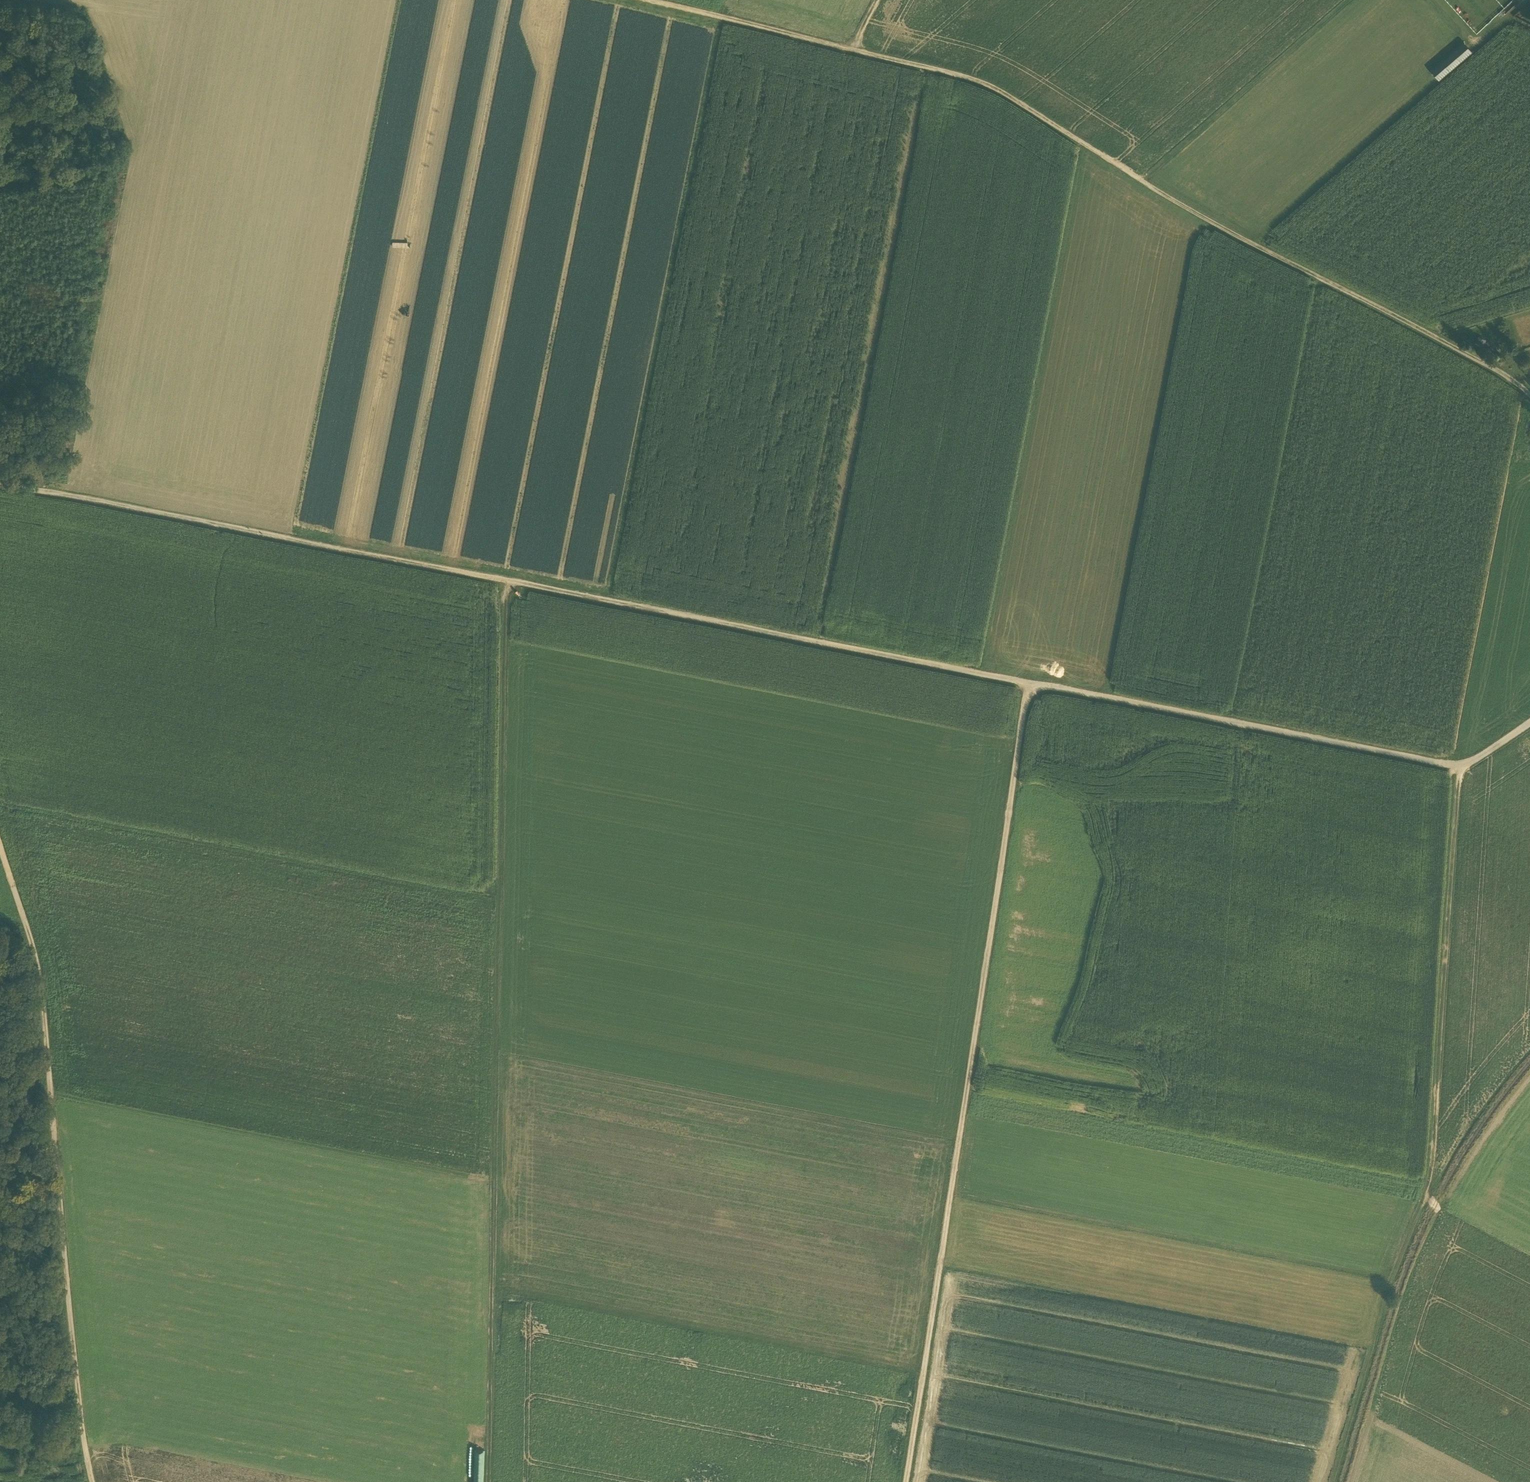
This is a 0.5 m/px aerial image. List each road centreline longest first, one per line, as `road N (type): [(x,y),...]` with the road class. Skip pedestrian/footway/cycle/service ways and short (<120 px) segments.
road 1 (track): [(0,483),(1460,767),(1426,1200),(1435,1205)]
road 2 (track): [(653,0),(979,82),(1529,396)]
road 3 (track): [(487,1481),(504,580)]
road 4 (track): [(906,1481),(1026,681)]
road 5 (track): [(90,1481),(37,970),(0,856)]
road 6 (track): [(1426,1200),(1402,1253),(1334,1481)]

